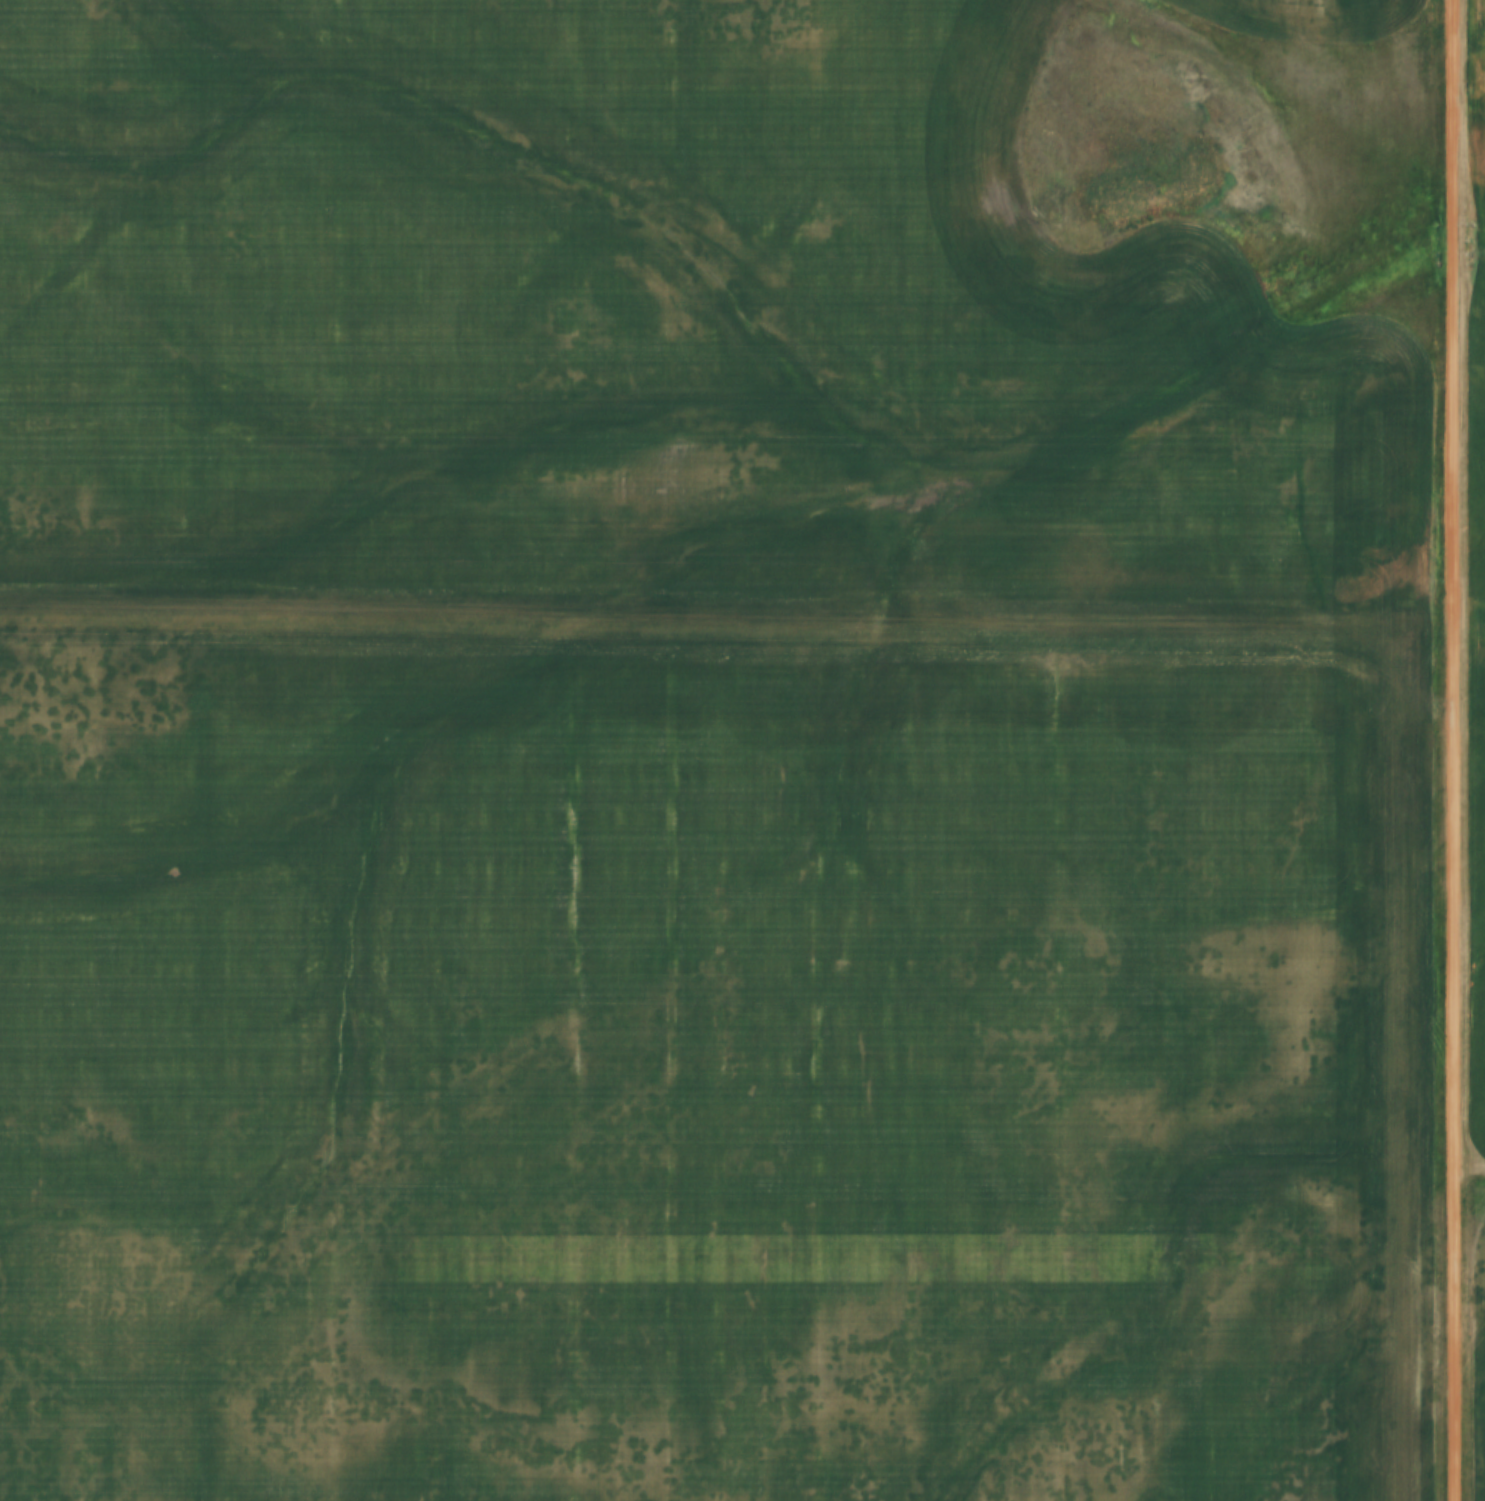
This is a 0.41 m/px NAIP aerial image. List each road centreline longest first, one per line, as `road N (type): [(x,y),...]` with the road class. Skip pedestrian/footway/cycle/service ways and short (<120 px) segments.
road 1 (residential): [(1453,0),(1456,1500)]

